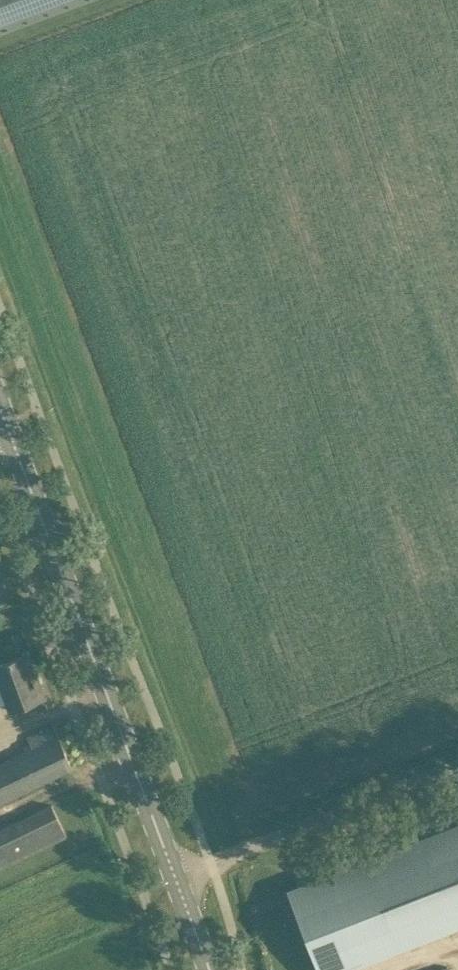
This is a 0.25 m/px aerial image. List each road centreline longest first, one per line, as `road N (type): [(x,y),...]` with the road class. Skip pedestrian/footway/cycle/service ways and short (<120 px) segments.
road 1 (secondary): [(175,878),(5,427)]
road 2 (unclassified): [(175,878),(457,760)]

